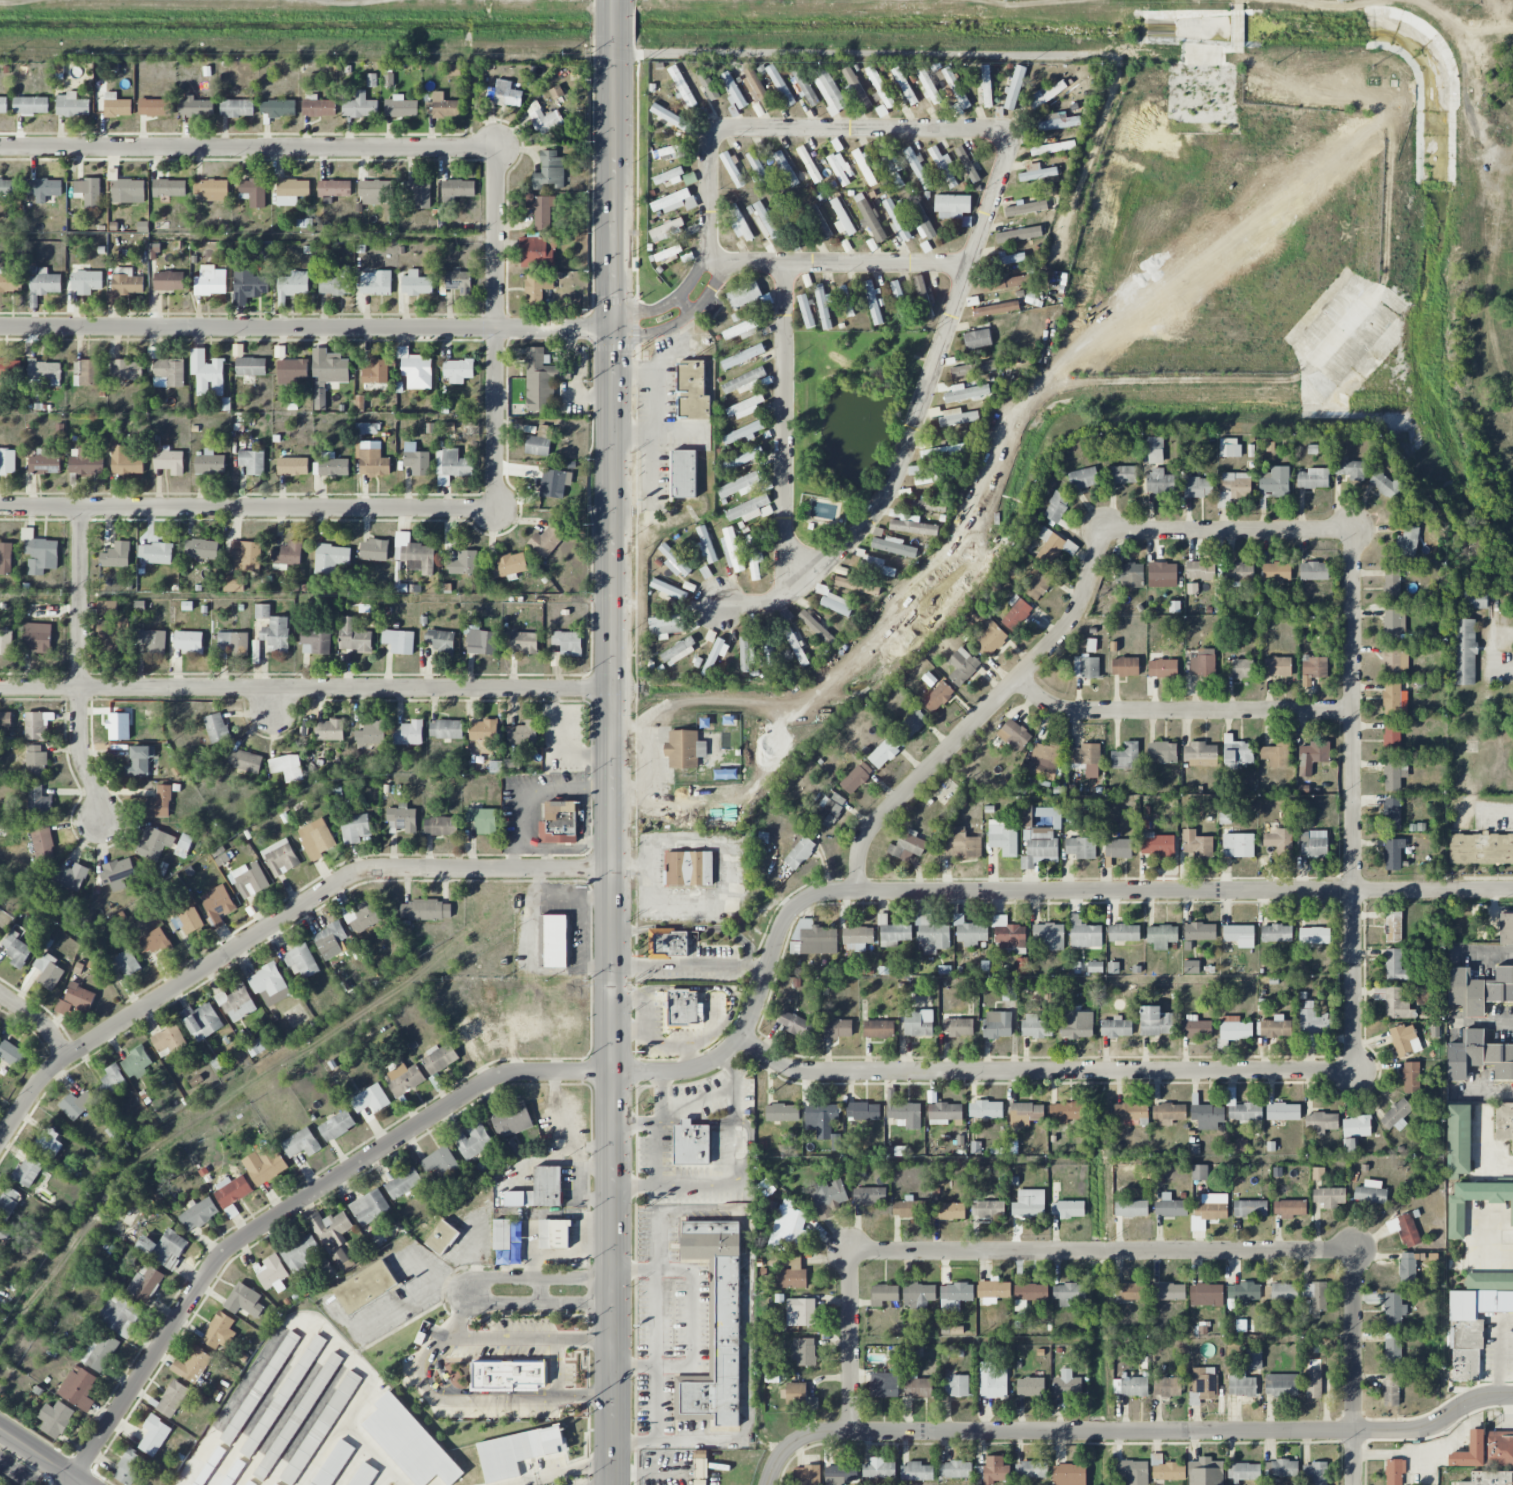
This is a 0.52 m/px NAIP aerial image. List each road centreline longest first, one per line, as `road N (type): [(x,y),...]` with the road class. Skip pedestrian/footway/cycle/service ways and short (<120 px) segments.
road 1 (secondary): [(612,1484),(616,0)]
road 2 (residential): [(713,269),(710,131),(993,131),(1010,144),(881,506),(810,579),(766,602),(716,608)]
road 3 (residential): [(1512,891),(826,893),(785,921),(745,1028),(715,1061),(679,1073),(613,1070)]
road 4 (residential): [(1512,1395),(1473,1400),(1438,1425),(1412,1431),(831,1431),(793,1443),(766,1484)]
road 5 (residential): [(613,1070),(494,1080),(237,1245),(214,1265),(74,1481)]
road 6 (residential): [(0,1140),(51,1068),(356,873),(614,870)]
road 7 (residential): [(1354,1071),(804,1072),(776,1064),(740,1037)]
road 8 (residential): [(615,329),(0,326)]
road 9 (residential): [(614,688),(0,686)]
road 10 (residential): [(1354,531),(1354,1071)]
road 11 (residential): [(1354,1249),(850,1251)]
road 12 (residential): [(498,146),(0,145)]
road 13 (residential): [(495,509),(0,508)]
road 14 (residential): [(1102,530),(1068,625),(866,837),(856,891)]
road 15 (residential): [(970,266),(736,263),(713,269),(694,299),(663,321),(615,329)]
road 16 (residential): [(498,146),(495,509)]
road 17 (residential): [(1352,713),(1083,714),(1049,706),(1019,679)]
road 18 (residential): [(787,263),(793,589)]
road 19 (residential): [(80,508),(81,740),(102,801),(99,823)]
road 20 (residential): [(612,1279),(473,1279),(459,1288),(471,1302),(612,1302)]
road 21 (residential): [(1354,531),(1102,530)]
road 22 (residential): [(1354,1249),(1354,1484)]
road 23 (residential): [(850,1251),(850,1431)]

